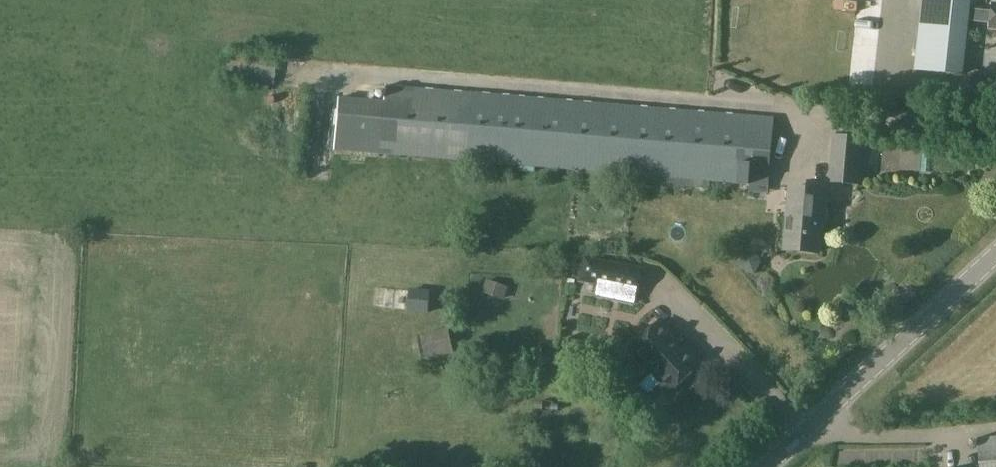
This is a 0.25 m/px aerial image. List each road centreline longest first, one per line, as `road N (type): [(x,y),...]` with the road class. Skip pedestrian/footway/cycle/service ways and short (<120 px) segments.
road 1 (tertiary): [(767,466),(995,248)]

